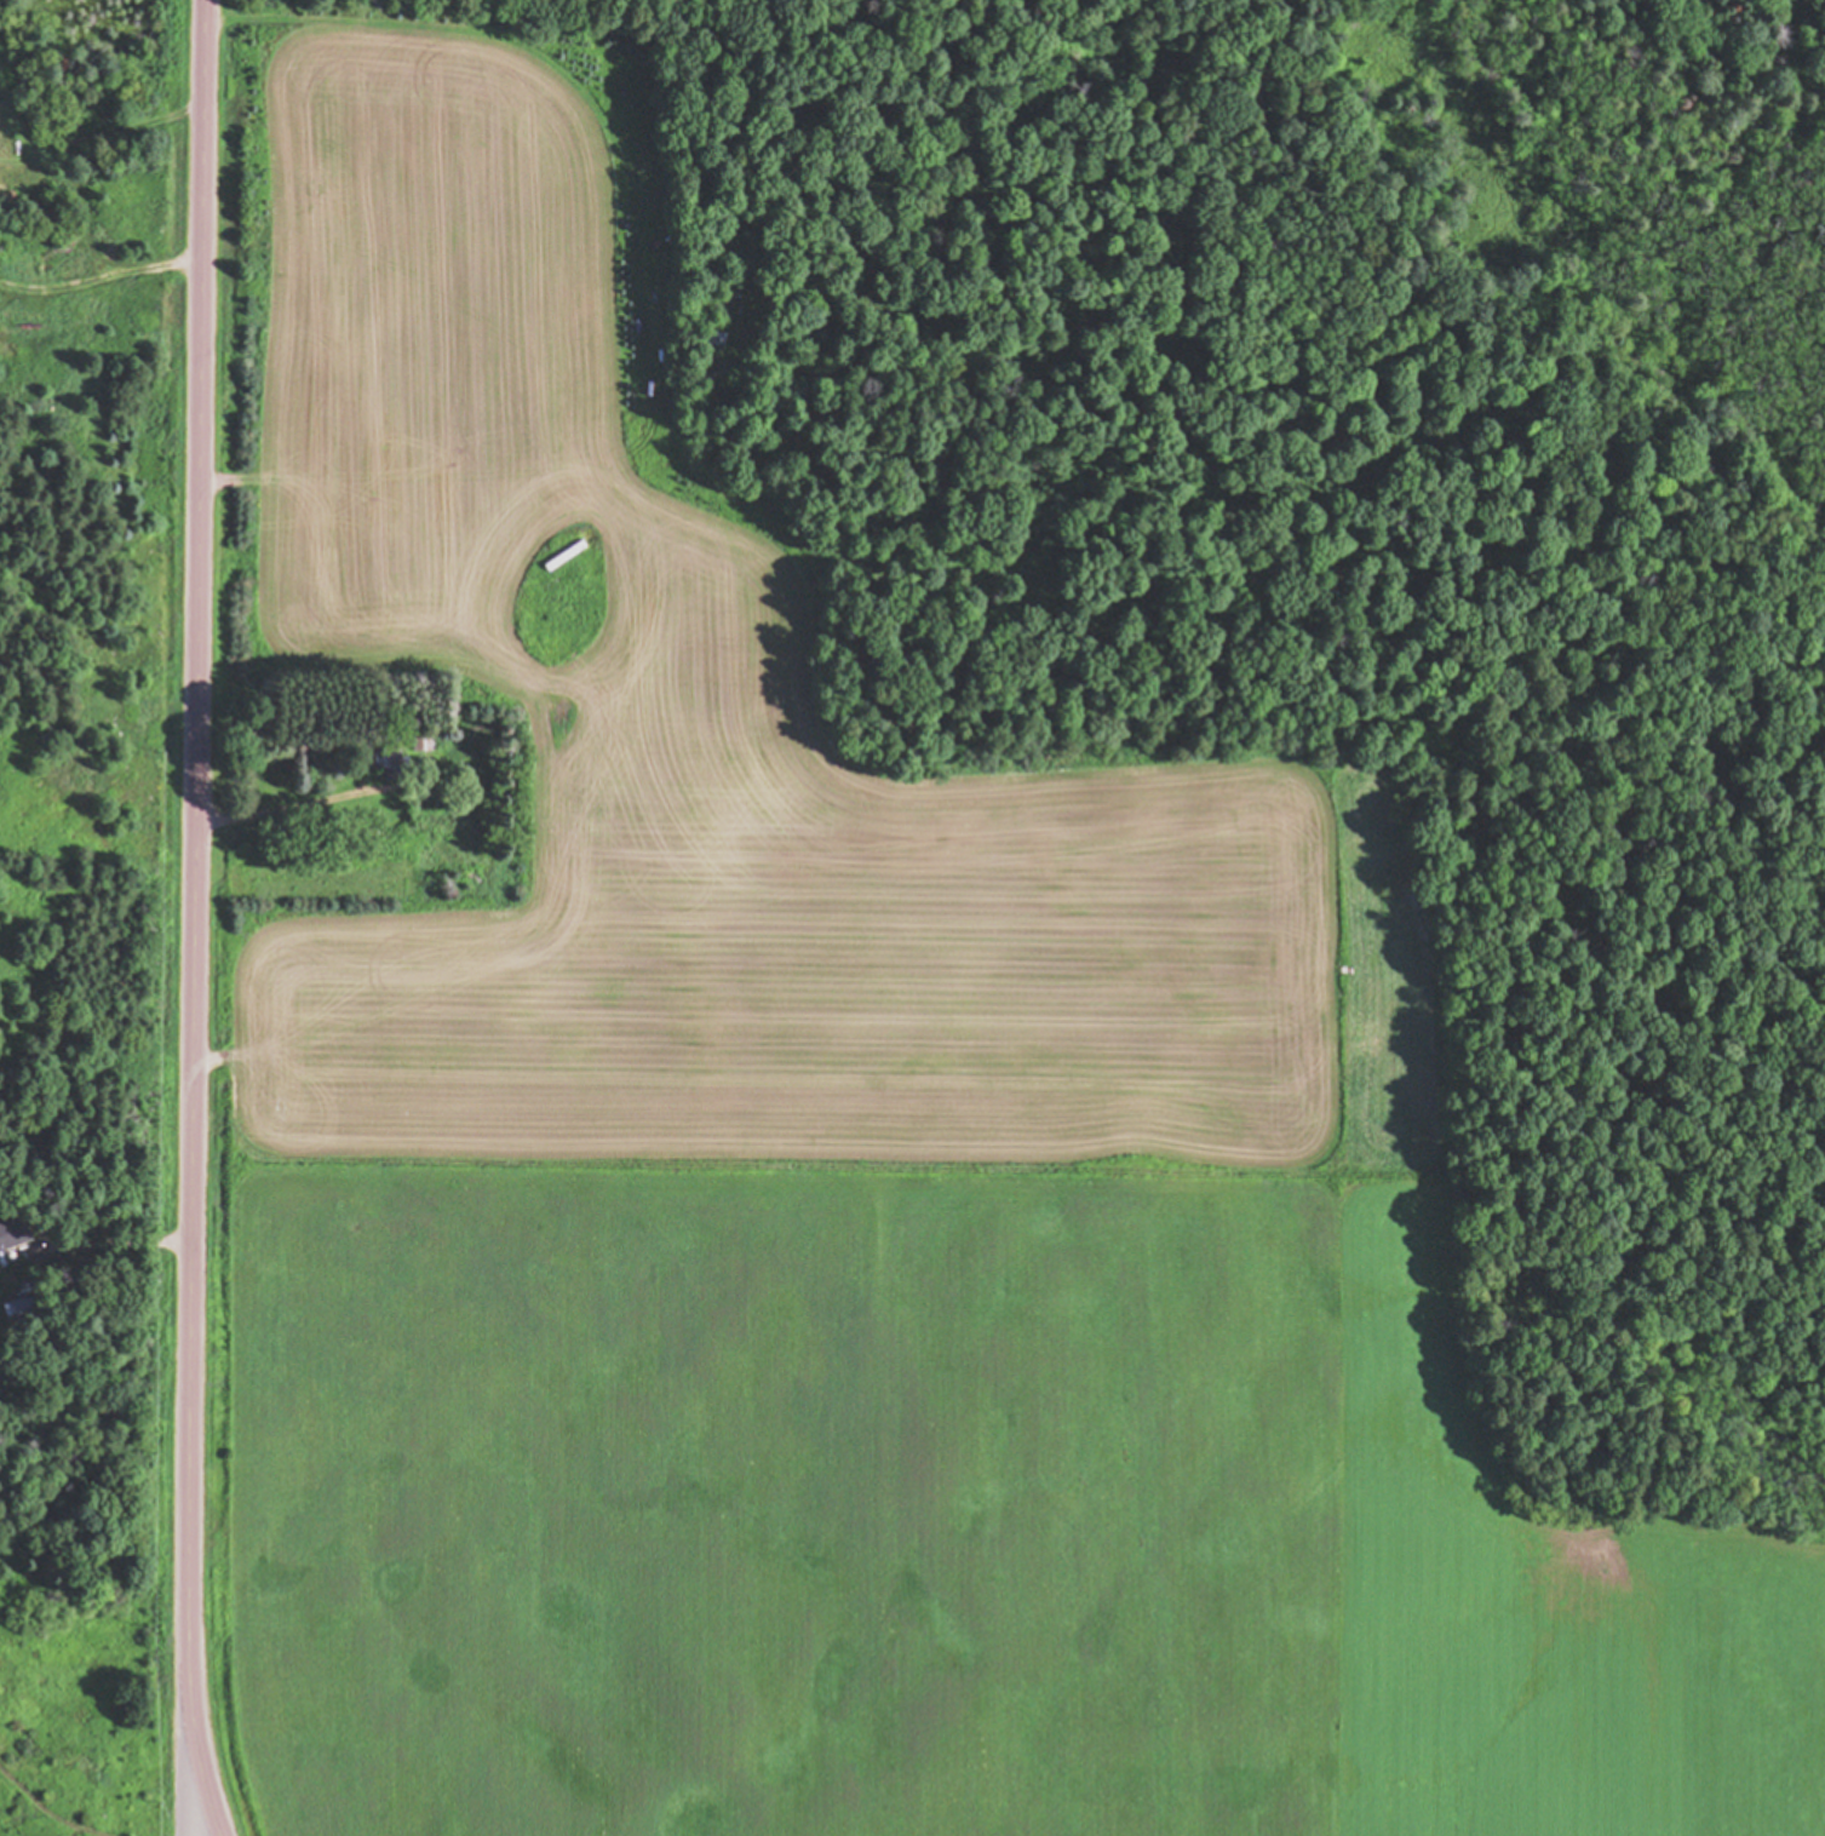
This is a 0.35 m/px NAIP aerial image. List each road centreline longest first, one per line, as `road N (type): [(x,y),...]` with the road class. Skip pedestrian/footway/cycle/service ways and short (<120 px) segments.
road 1 (tertiary): [(225,1835),(203,1758),(190,1601),(207,0)]

